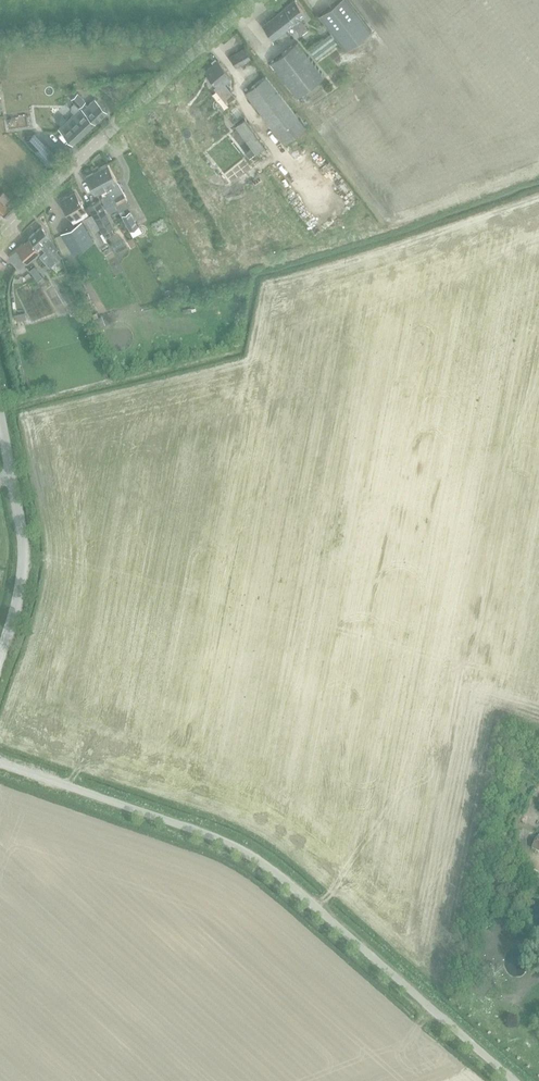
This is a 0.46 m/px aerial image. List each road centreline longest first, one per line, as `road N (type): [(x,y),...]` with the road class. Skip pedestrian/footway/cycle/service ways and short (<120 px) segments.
road 1 (unclassified): [(510,1080),(264,870),(216,843),(0,763)]
road 2 (residential): [(0,237),(255,0)]
road 3 (unclassified): [(0,654),(23,551),(0,405)]

